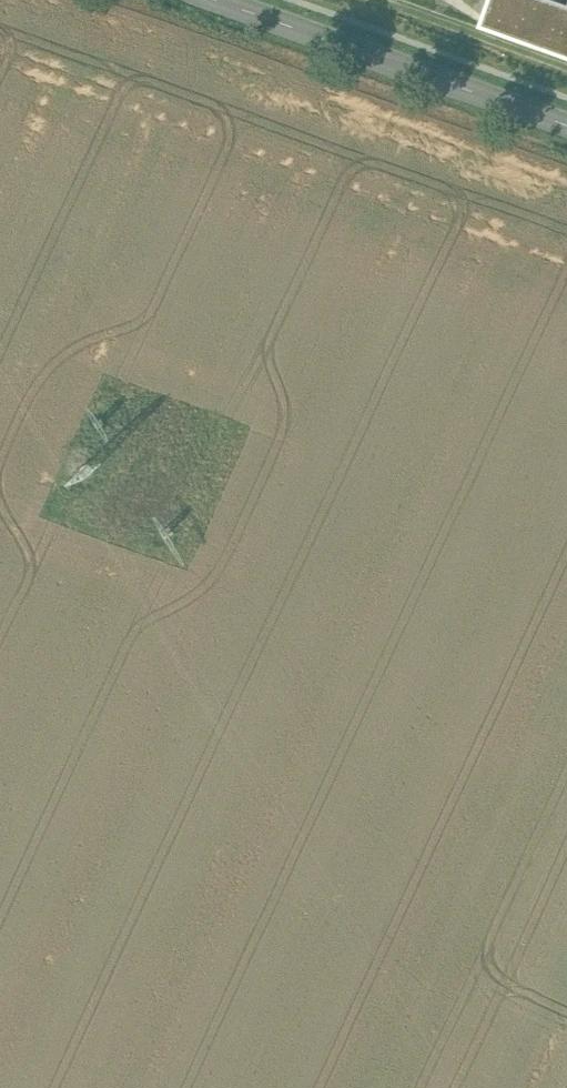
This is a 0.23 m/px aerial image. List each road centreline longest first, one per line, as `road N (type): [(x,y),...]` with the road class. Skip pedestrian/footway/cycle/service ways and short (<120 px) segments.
road 1 (tertiary): [(228,0),(566,121)]

